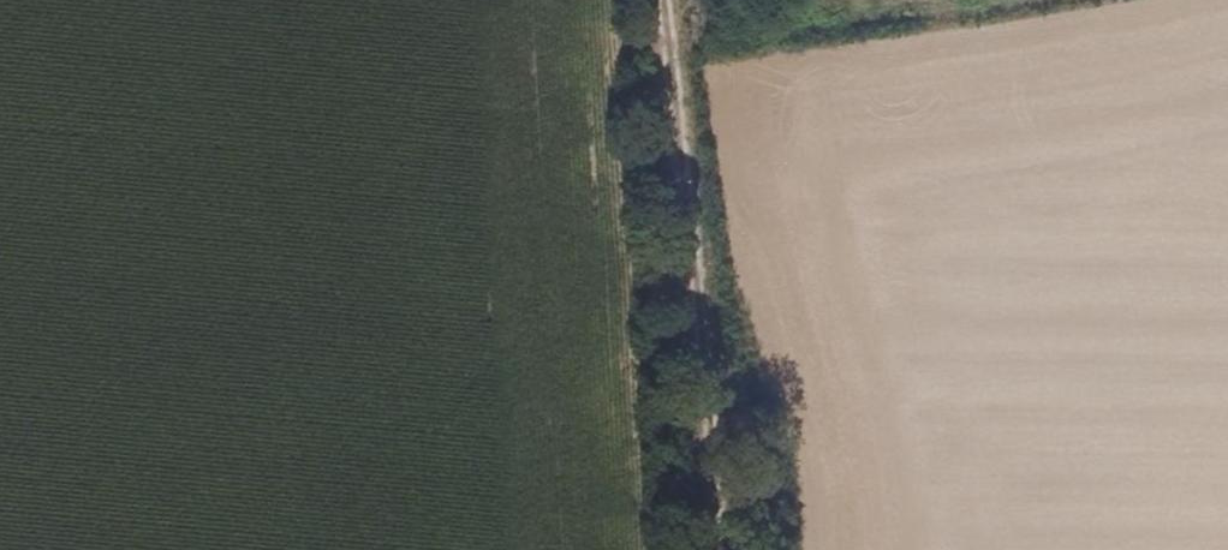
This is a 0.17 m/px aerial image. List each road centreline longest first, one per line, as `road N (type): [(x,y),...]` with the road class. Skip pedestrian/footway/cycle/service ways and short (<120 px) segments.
road 1 (track): [(719,549),(713,329),(684,0)]

